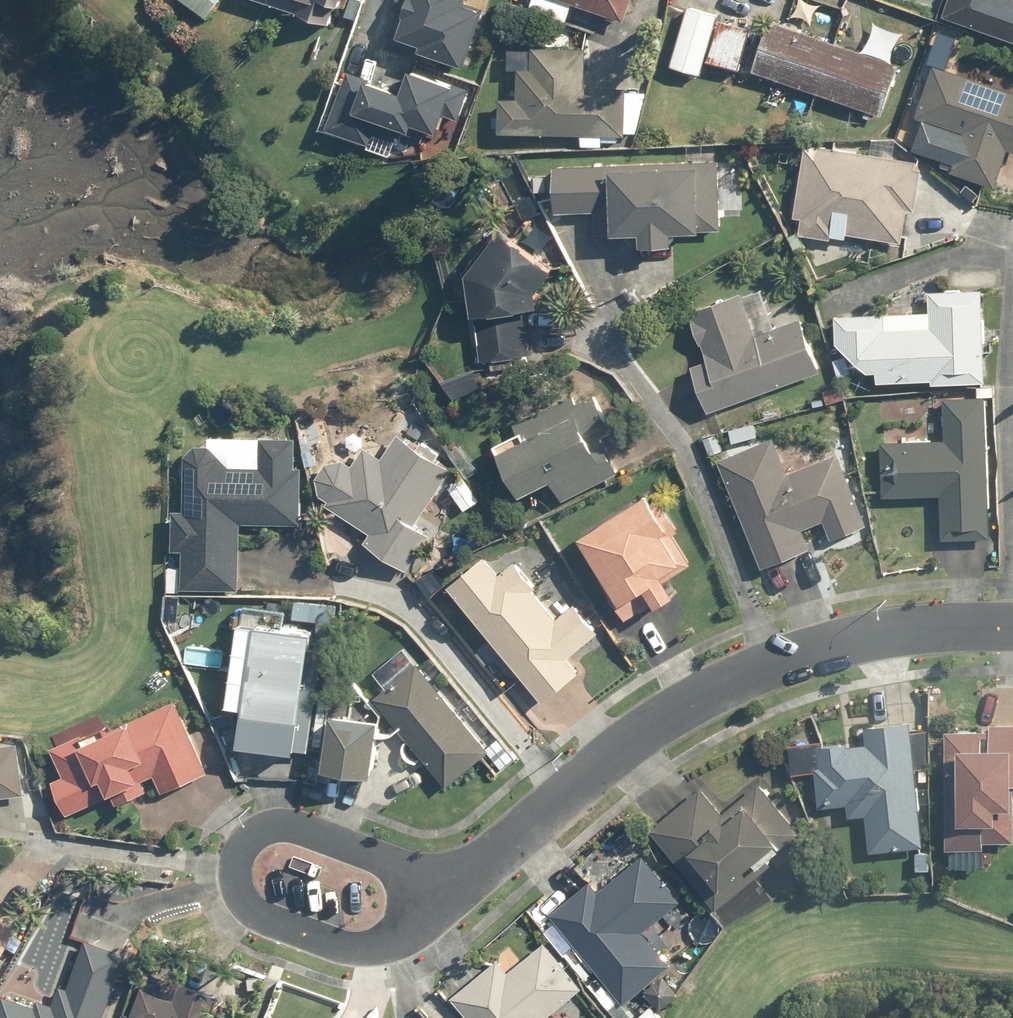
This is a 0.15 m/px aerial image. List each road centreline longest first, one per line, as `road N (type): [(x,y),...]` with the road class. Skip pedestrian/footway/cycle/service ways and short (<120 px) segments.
road 1 (residential): [(1012,627),(855,641),(710,693),(635,735),(451,896)]
road 2 (residential): [(451,896),(412,933),(344,952),(270,925),(236,889),(236,855),(253,836),(298,828),(338,846)]
road 3 (residential): [(338,846),(451,896)]

